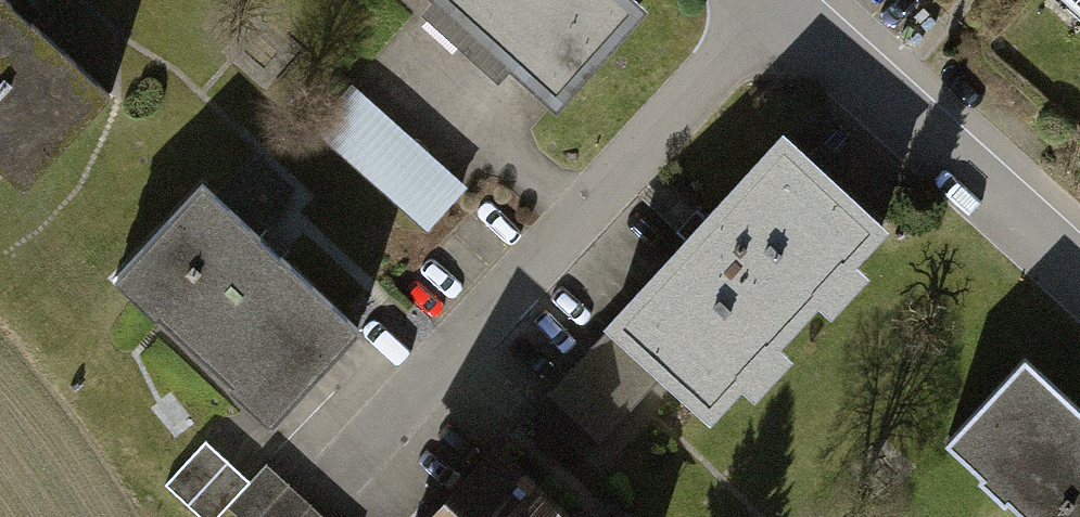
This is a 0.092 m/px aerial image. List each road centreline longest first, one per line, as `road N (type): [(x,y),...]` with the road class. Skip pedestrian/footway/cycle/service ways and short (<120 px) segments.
road 1 (residential): [(1079,271),(771,0)]

